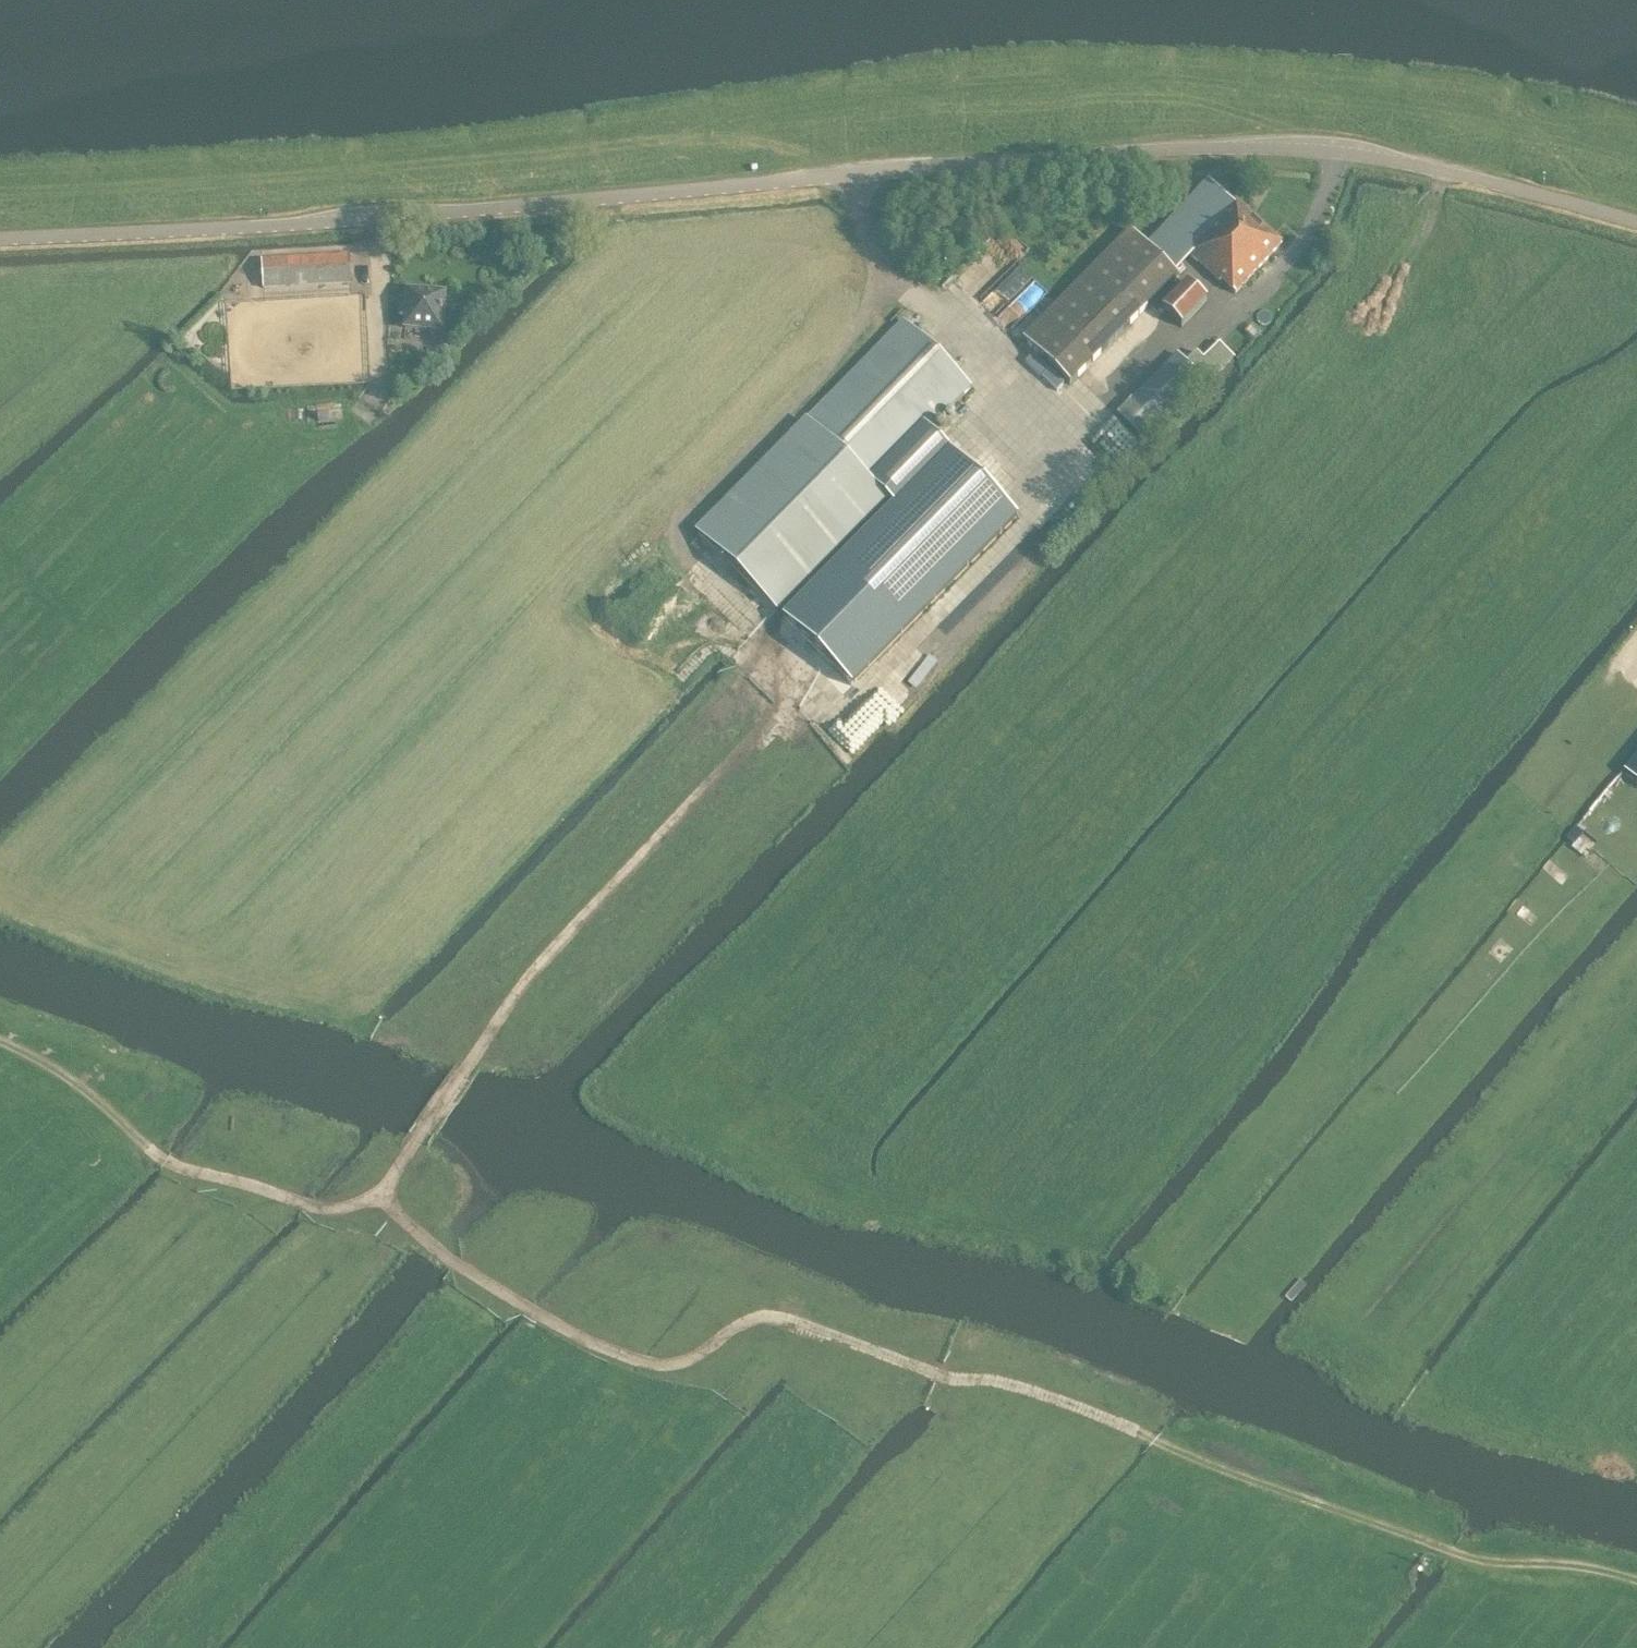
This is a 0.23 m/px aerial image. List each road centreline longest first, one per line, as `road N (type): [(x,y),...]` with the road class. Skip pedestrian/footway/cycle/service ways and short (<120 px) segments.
road 1 (track): [(1636,1583),(1594,1568),(1478,1559),(1005,1383),(962,1381),(769,1317),(680,1363),(630,1357),(560,1326),(461,1266),(406,1224),(381,1193),(320,1206),(175,1164),(64,1073),(0,1038)]
road 2 (tertiary): [(1636,220),(1345,150),(1189,145),(272,223),(0,234)]
road 3 (track): [(808,677),(509,997),(473,1058)]

